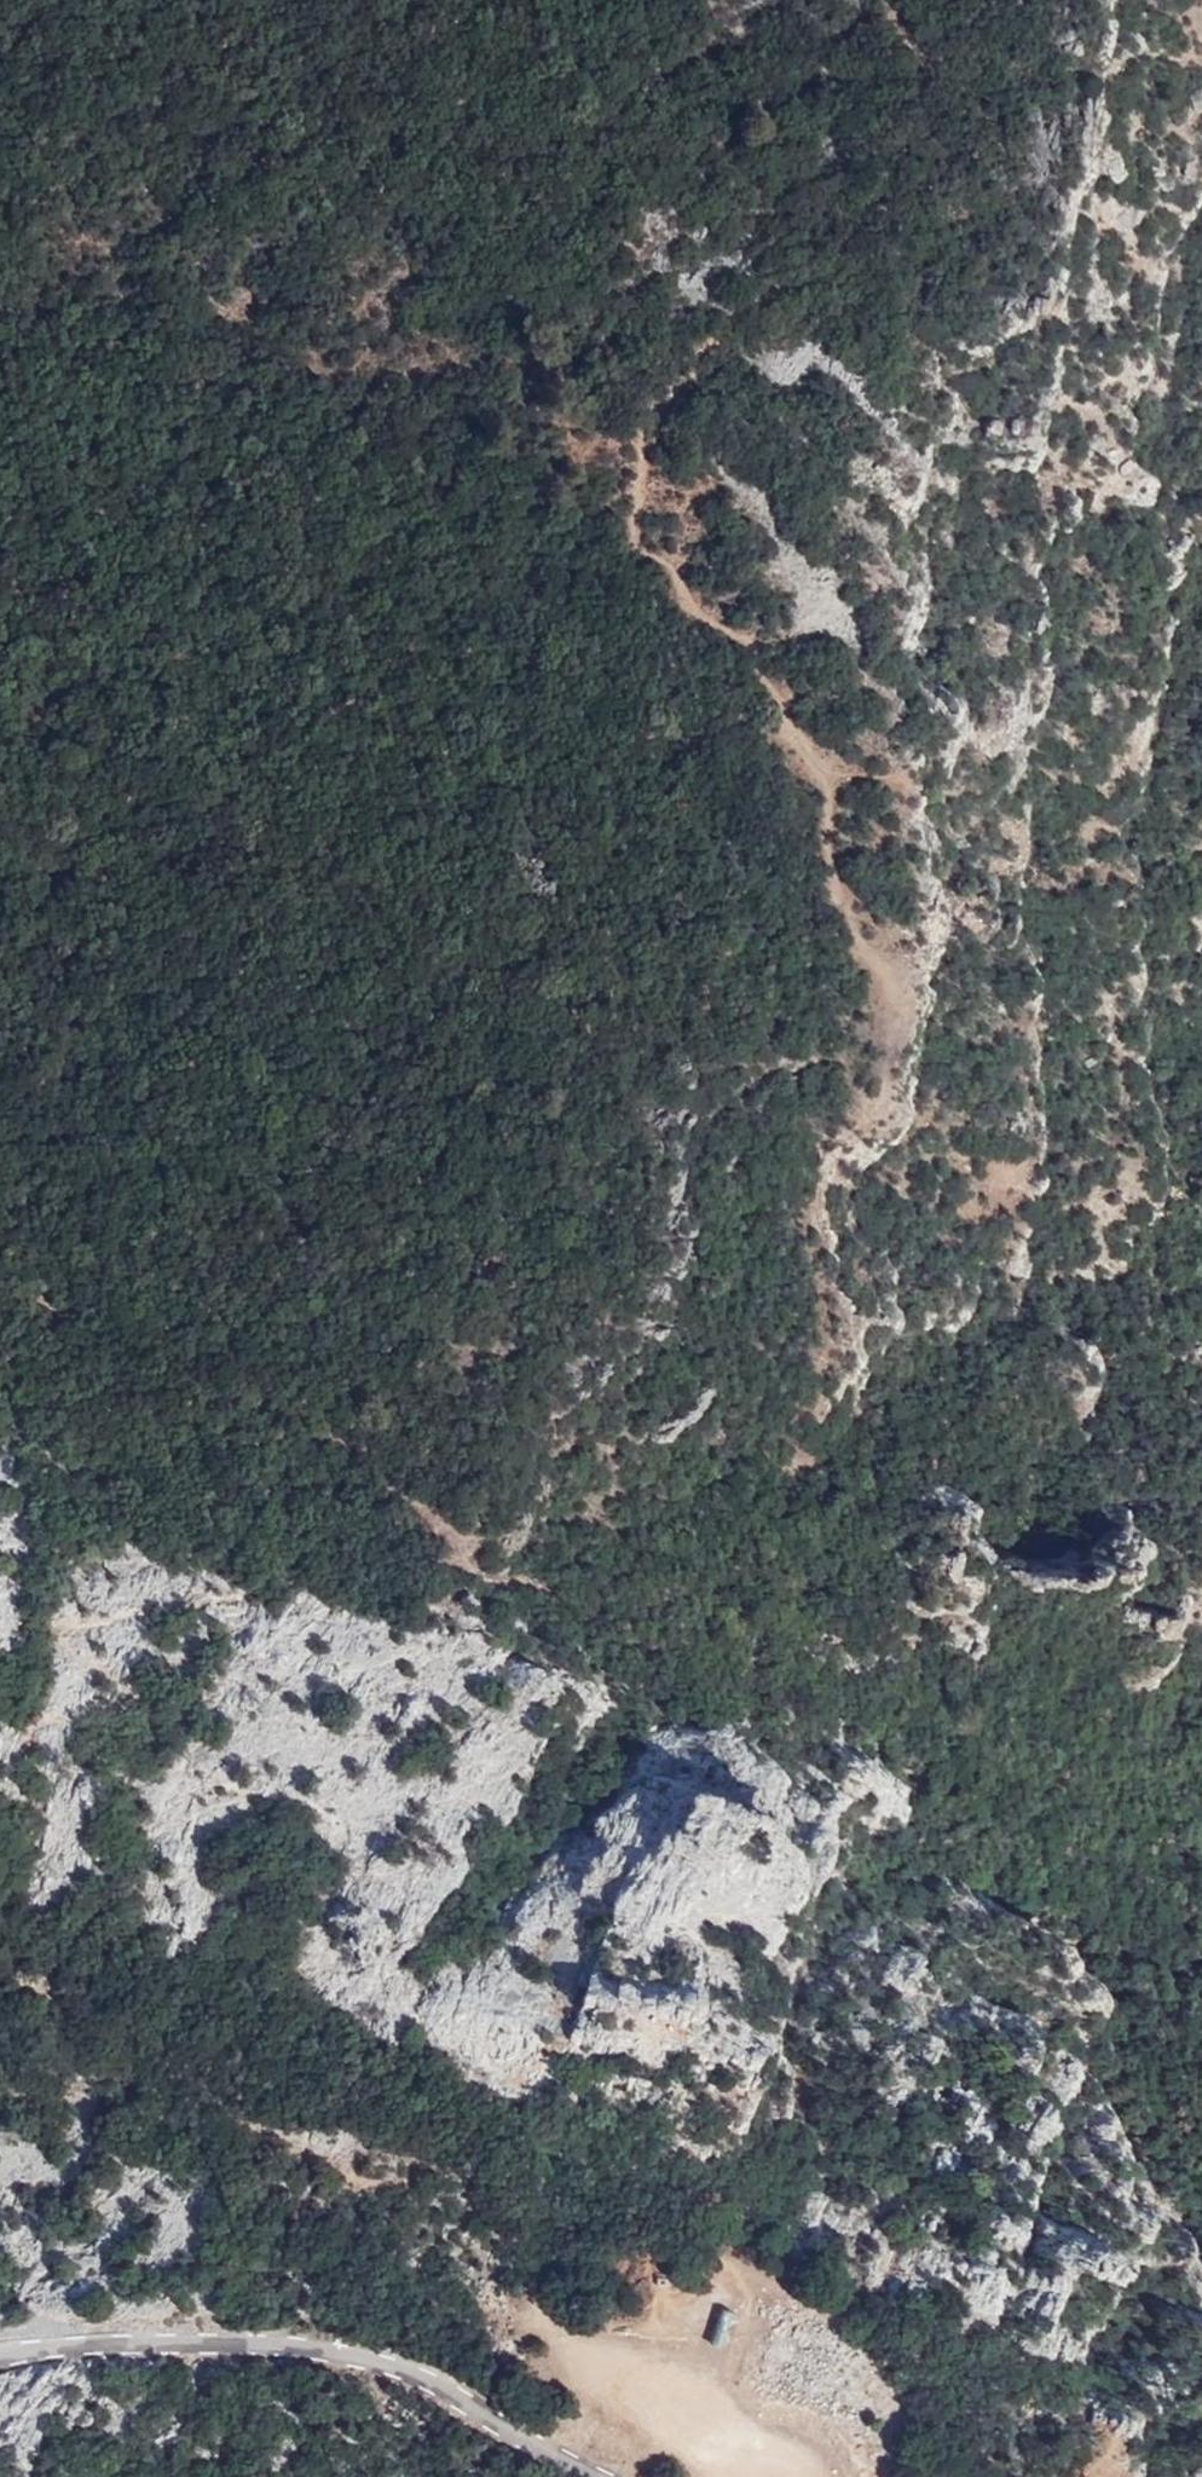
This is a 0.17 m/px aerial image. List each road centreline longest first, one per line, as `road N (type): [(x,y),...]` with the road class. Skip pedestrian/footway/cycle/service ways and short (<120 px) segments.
road 1 (unclassified): [(0,2348),(140,2328),(330,2345),(390,2365),(612,2476)]

